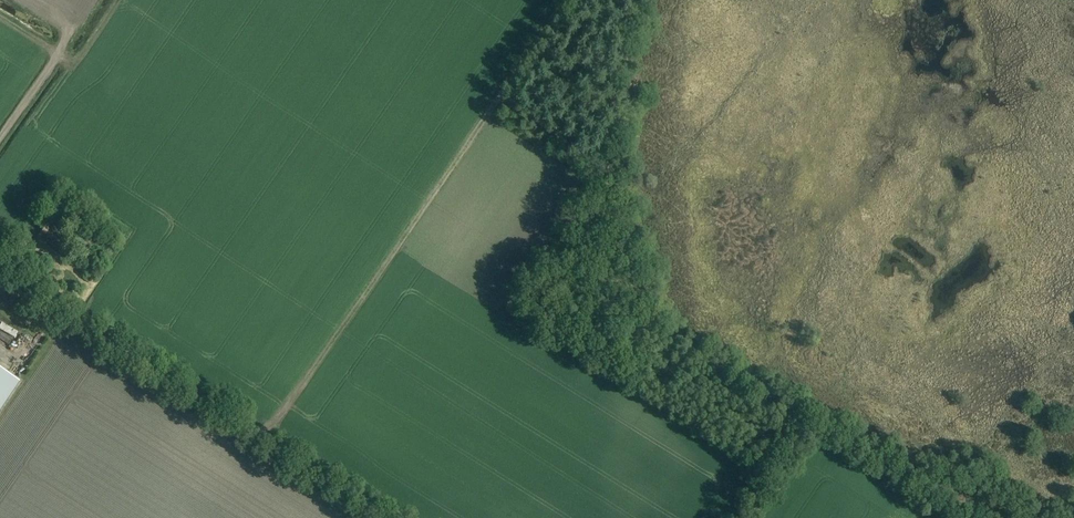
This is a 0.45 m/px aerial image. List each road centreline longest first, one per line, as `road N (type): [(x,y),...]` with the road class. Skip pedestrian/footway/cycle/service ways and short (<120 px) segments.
road 1 (track): [(262,441),(568,0)]
road 2 (track): [(0,282),(37,290),(89,336),(387,517)]

